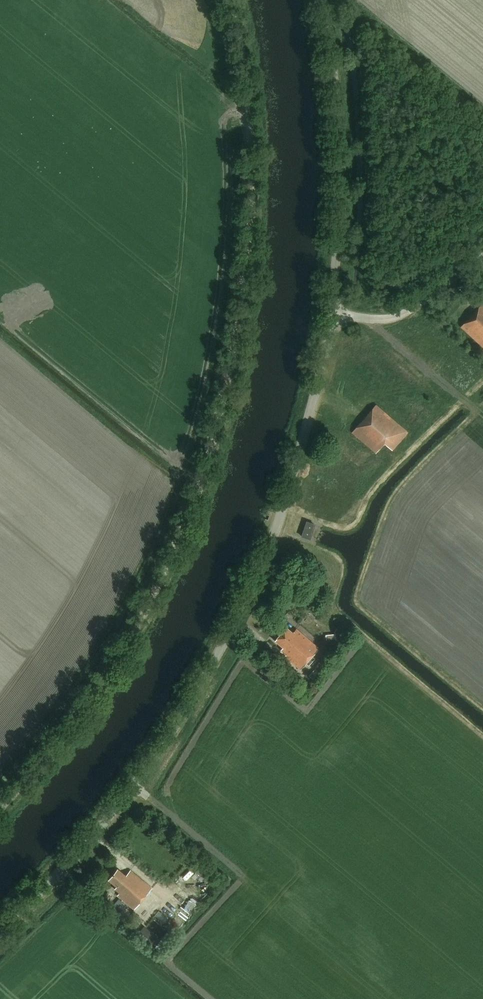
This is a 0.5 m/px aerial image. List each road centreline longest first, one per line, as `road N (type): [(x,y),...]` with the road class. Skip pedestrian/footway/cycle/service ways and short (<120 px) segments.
road 1 (track): [(232,0),(251,154),(250,231),(221,416),(176,546),(134,629),(0,815)]
road 2 (unclassified): [(0,927),(113,808),(208,668),(281,510),(334,311)]
road 3 (unclassified): [(334,311),(339,151),(322,0)]
road 4 (unclassified): [(334,311),(395,319),(482,252)]

